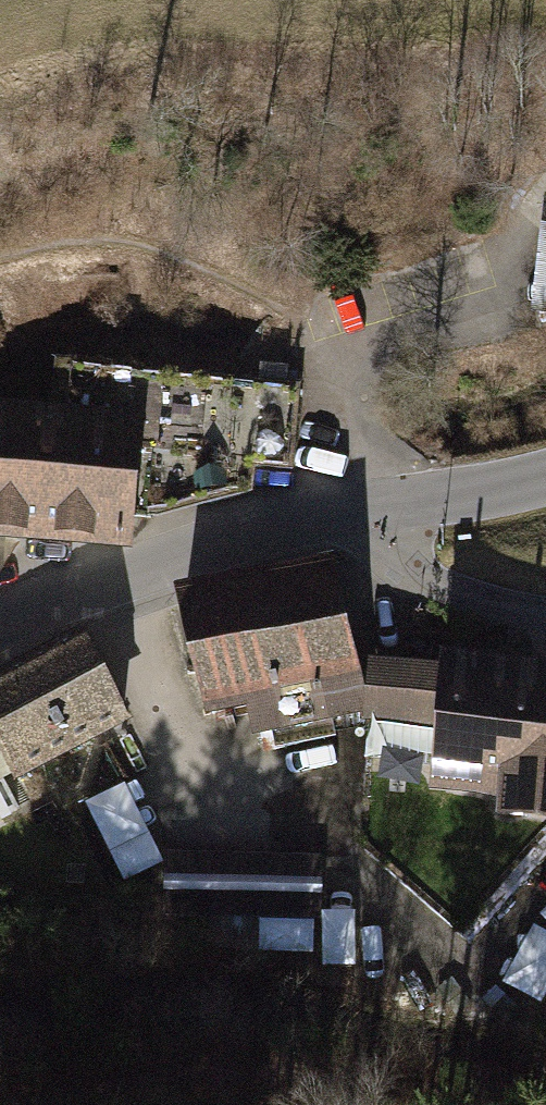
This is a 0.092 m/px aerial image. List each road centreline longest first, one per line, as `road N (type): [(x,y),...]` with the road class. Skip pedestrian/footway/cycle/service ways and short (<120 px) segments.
road 1 (residential): [(0,624),(93,583),(260,529),(371,510)]
road 2 (residential): [(371,510),(390,550),(424,582),(545,624)]
road 3 (residential): [(371,510),(545,478)]

